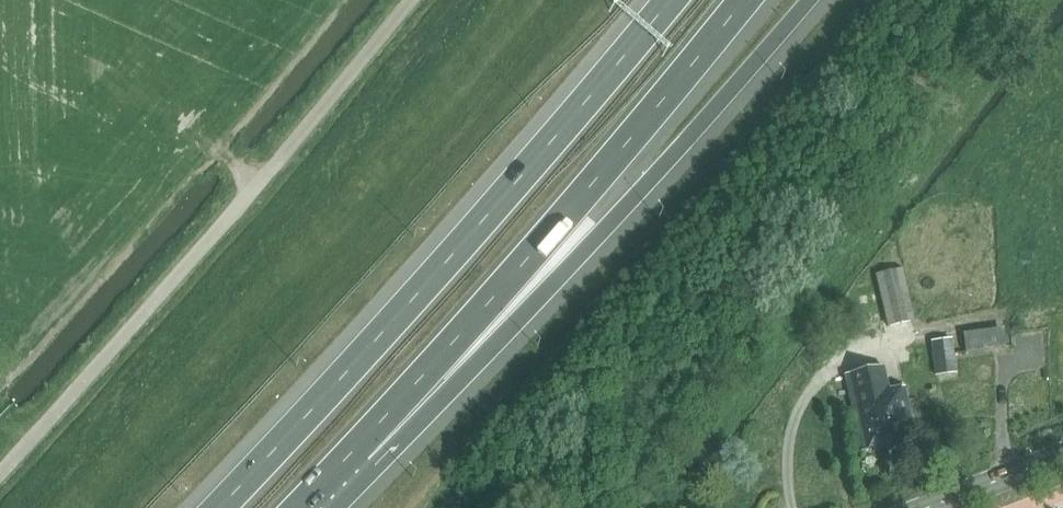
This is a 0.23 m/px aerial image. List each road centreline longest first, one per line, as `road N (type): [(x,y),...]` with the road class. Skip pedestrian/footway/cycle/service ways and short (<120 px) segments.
road 1 (motorway): [(673,0),(465,244),(220,507)]
road 2 (motorway): [(365,450),(604,230),(811,0)]
road 3 (motorway): [(365,450),(746,0)]
road 4 (track): [(794,507),(790,437),(819,382),(888,358),(895,340),(1001,317)]
road 5 (secondary): [(929,507),(1062,456)]

